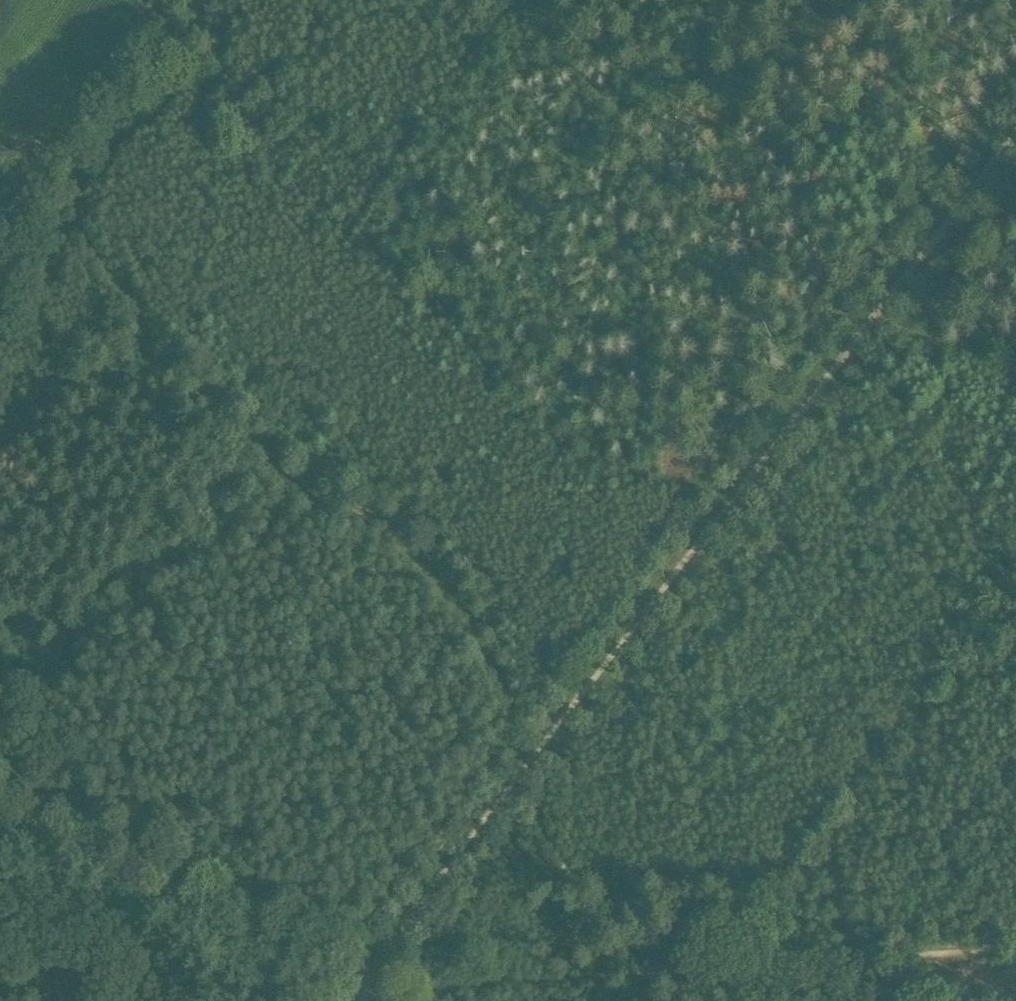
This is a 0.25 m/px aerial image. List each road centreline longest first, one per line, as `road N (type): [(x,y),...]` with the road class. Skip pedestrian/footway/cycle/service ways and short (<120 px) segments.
road 1 (track): [(351,988),(443,880),(1015,136)]
road 2 (track): [(525,0),(231,429),(0,743)]
road 3 (unclassified): [(371,1000),(100,837),(0,796)]

